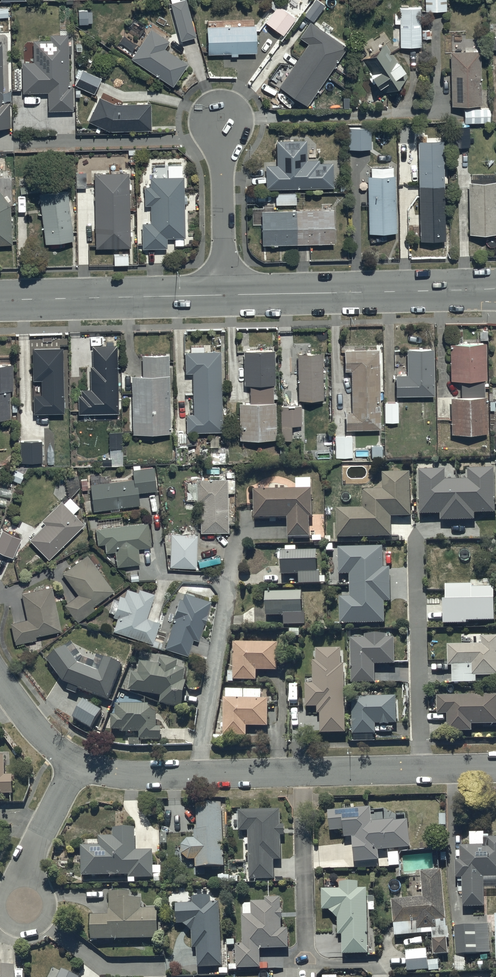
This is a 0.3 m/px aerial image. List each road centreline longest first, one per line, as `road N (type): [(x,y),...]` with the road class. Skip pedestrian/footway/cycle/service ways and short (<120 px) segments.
road 1 (tertiary): [(225,295),(495,289)]
road 2 (tertiary): [(0,300),(225,295)]
road 3 (residential): [(300,773),(132,776),(78,761)]
road 4 (residential): [(495,768),(300,773)]
road 5 (residential): [(308,960),(300,773)]
road 6 (residential): [(225,295),(221,116)]
road 7 (residential): [(78,761),(24,874),(26,910)]

